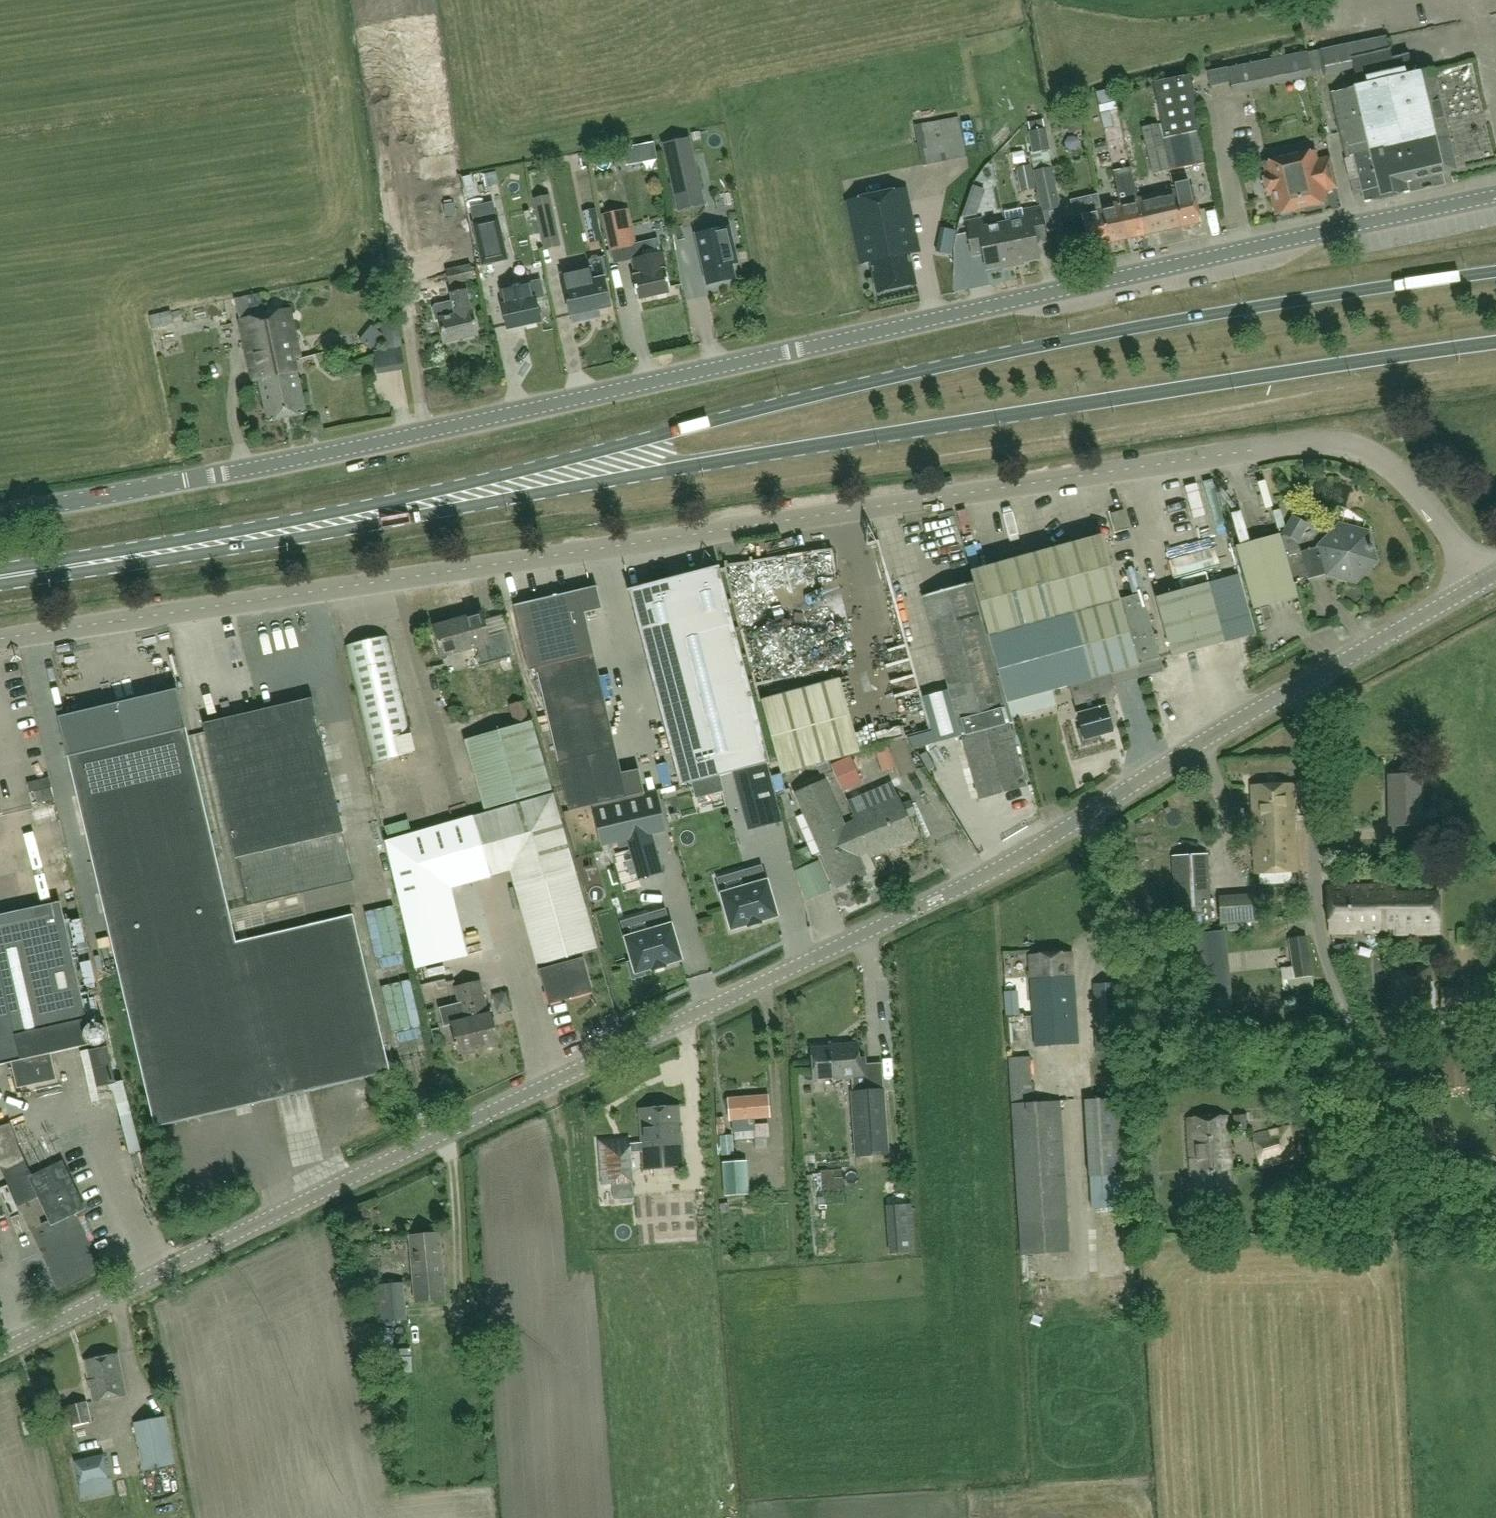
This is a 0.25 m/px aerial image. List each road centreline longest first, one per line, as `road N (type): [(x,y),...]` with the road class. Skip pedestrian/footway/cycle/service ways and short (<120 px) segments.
road 1 (unclassified): [(0,640),(1315,443),(1364,450),(1398,474),(1480,584)]
road 2 (tertiary): [(0,514),(427,432),(1495,194)]
road 3 (residential): [(0,1351),(964,887),(1302,684)]
road 4 (primary): [(1495,273),(1044,345),(688,427),(397,510)]
road 5 (primary): [(397,510),(1495,343)]
road 6 (residential): [(1495,1223),(1413,1205),(1383,1183),(1366,1143),(1350,1035),(1318,920),(1313,711),(1302,684)]
road 7 (primary): [(0,577),(397,510)]
road 8 (residential): [(1302,684),(1480,584)]

